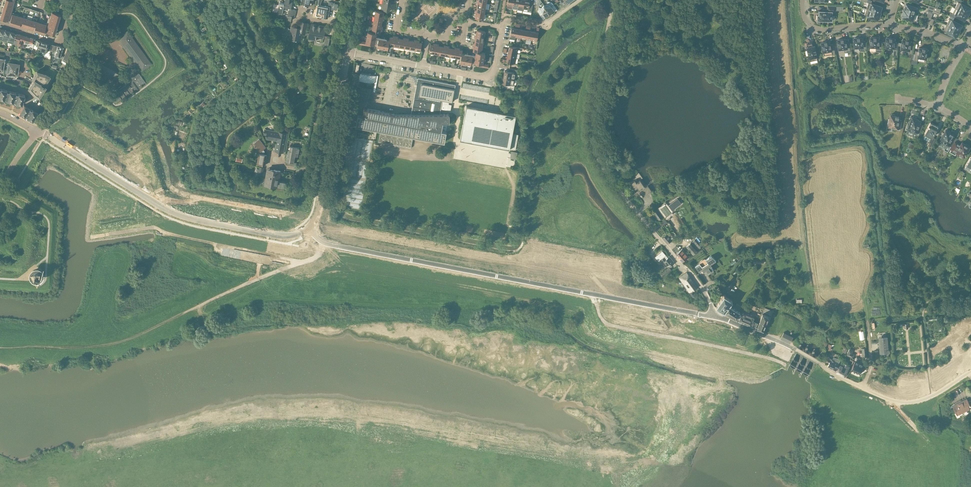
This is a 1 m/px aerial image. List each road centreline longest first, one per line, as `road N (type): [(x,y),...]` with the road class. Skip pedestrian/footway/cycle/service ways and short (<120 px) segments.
road 1 (unclassified): [(711,315),(330,245),(307,227)]
road 2 (unclassified): [(611,0),(591,115),(596,152),(703,290),(711,315)]
road 3 (unclassified): [(970,371),(932,396),(896,402),(711,315)]
road 4 (tertiary): [(307,227),(283,235),(186,215),(45,136)]
road 5 (track): [(243,0),(231,15),(256,62),(257,85),(247,100),(212,117),(199,144),(201,176)]
road 6 (track): [(194,308),(108,343),(0,345)]
road 7 (tertiary): [(307,227),(319,210),(344,73)]
road 8 (track): [(194,308),(316,256),(325,243)]
road 9 (residential): [(274,159),(307,166),(326,70)]

